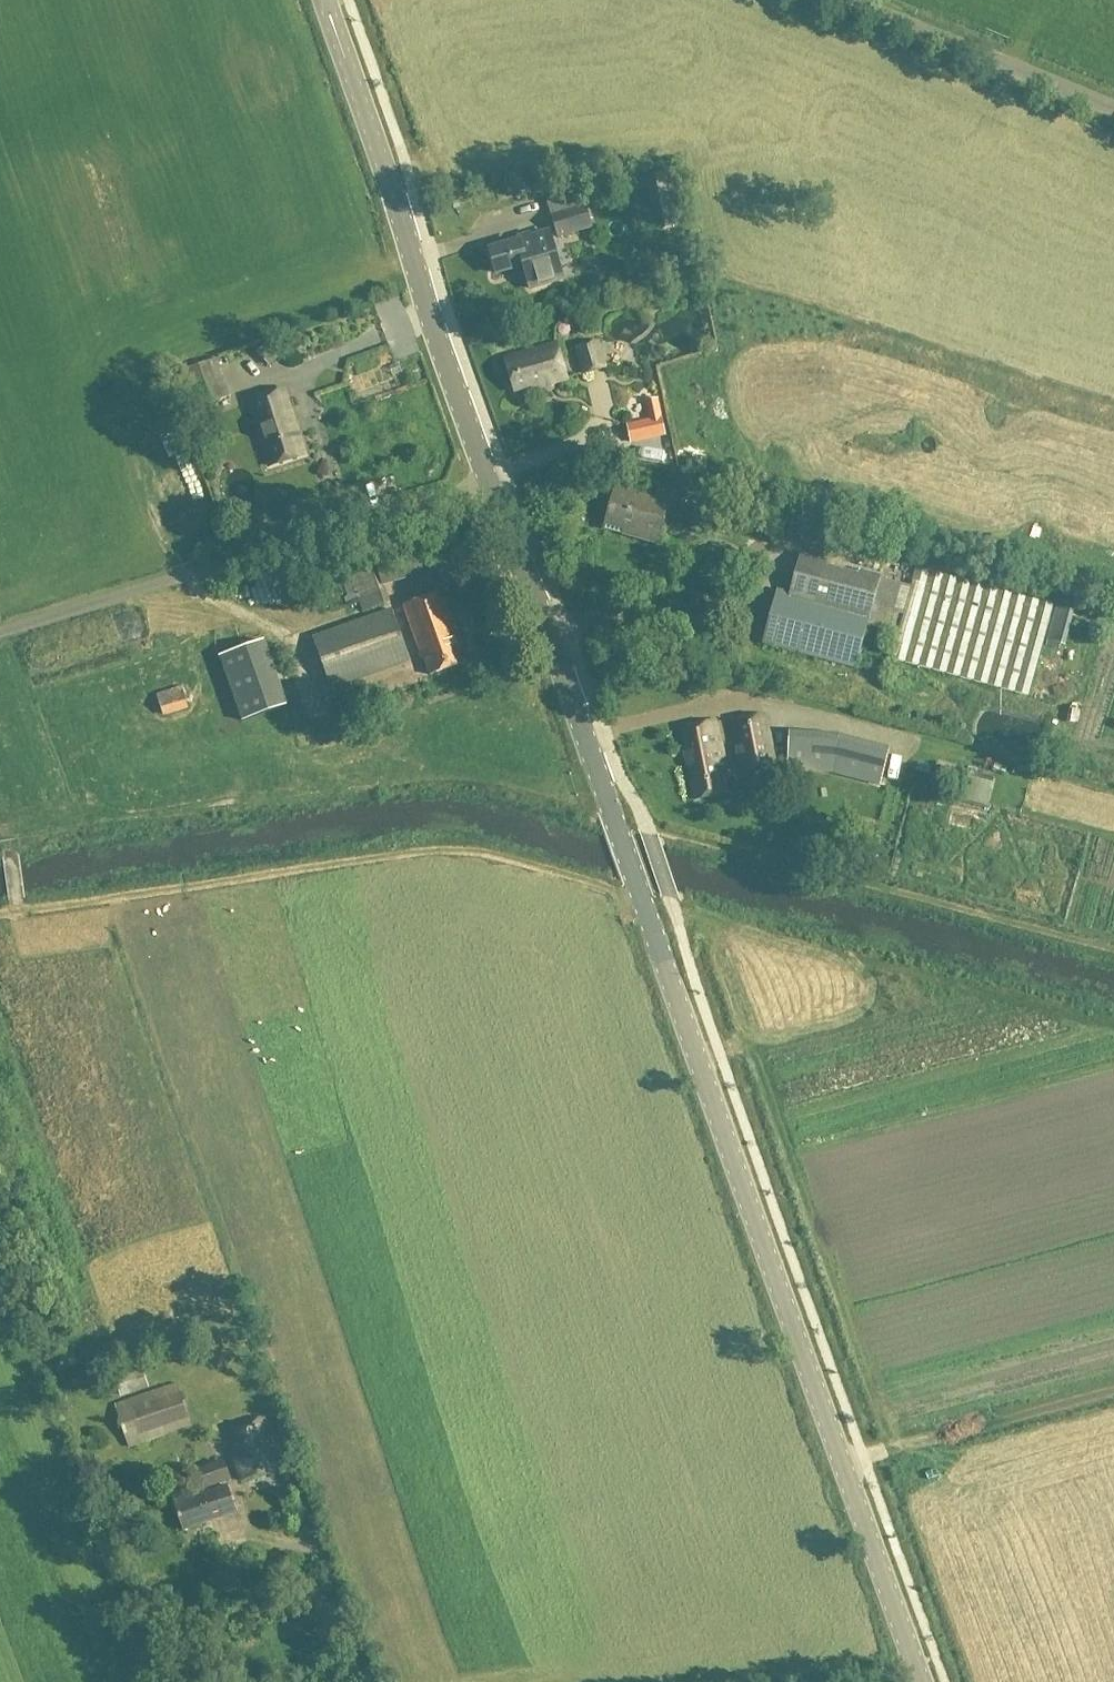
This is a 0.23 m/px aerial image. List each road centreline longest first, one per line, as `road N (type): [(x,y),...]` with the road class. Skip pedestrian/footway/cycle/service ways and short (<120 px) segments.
road 1 (tertiary): [(919,1681),(427,317),(322,0)]
road 2 (unclassified): [(825,0),(1113,116)]
road 3 (track): [(842,1467),(1113,1395)]

